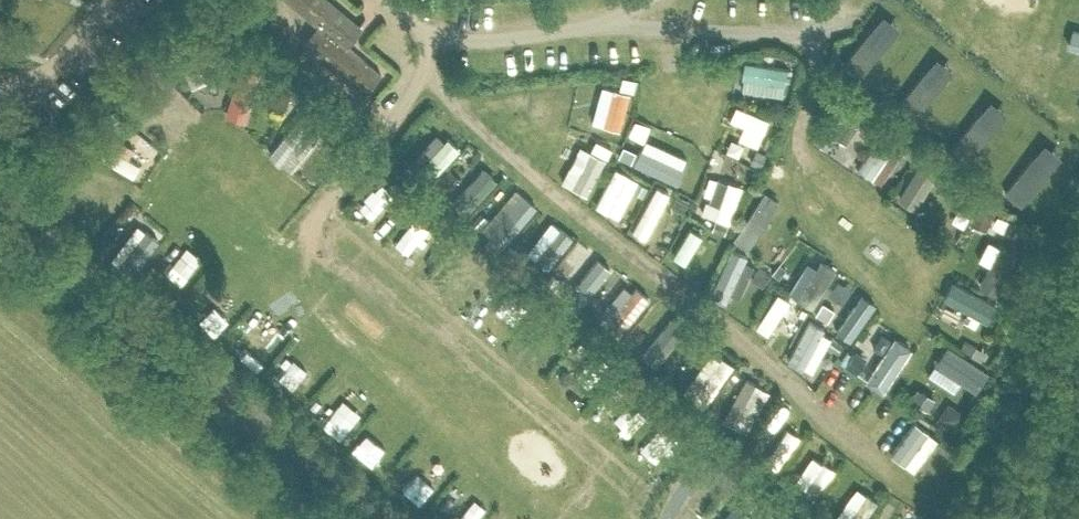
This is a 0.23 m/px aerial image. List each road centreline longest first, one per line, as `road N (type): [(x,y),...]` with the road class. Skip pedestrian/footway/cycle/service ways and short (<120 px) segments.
road 1 (track): [(1078,357),(1044,518)]

